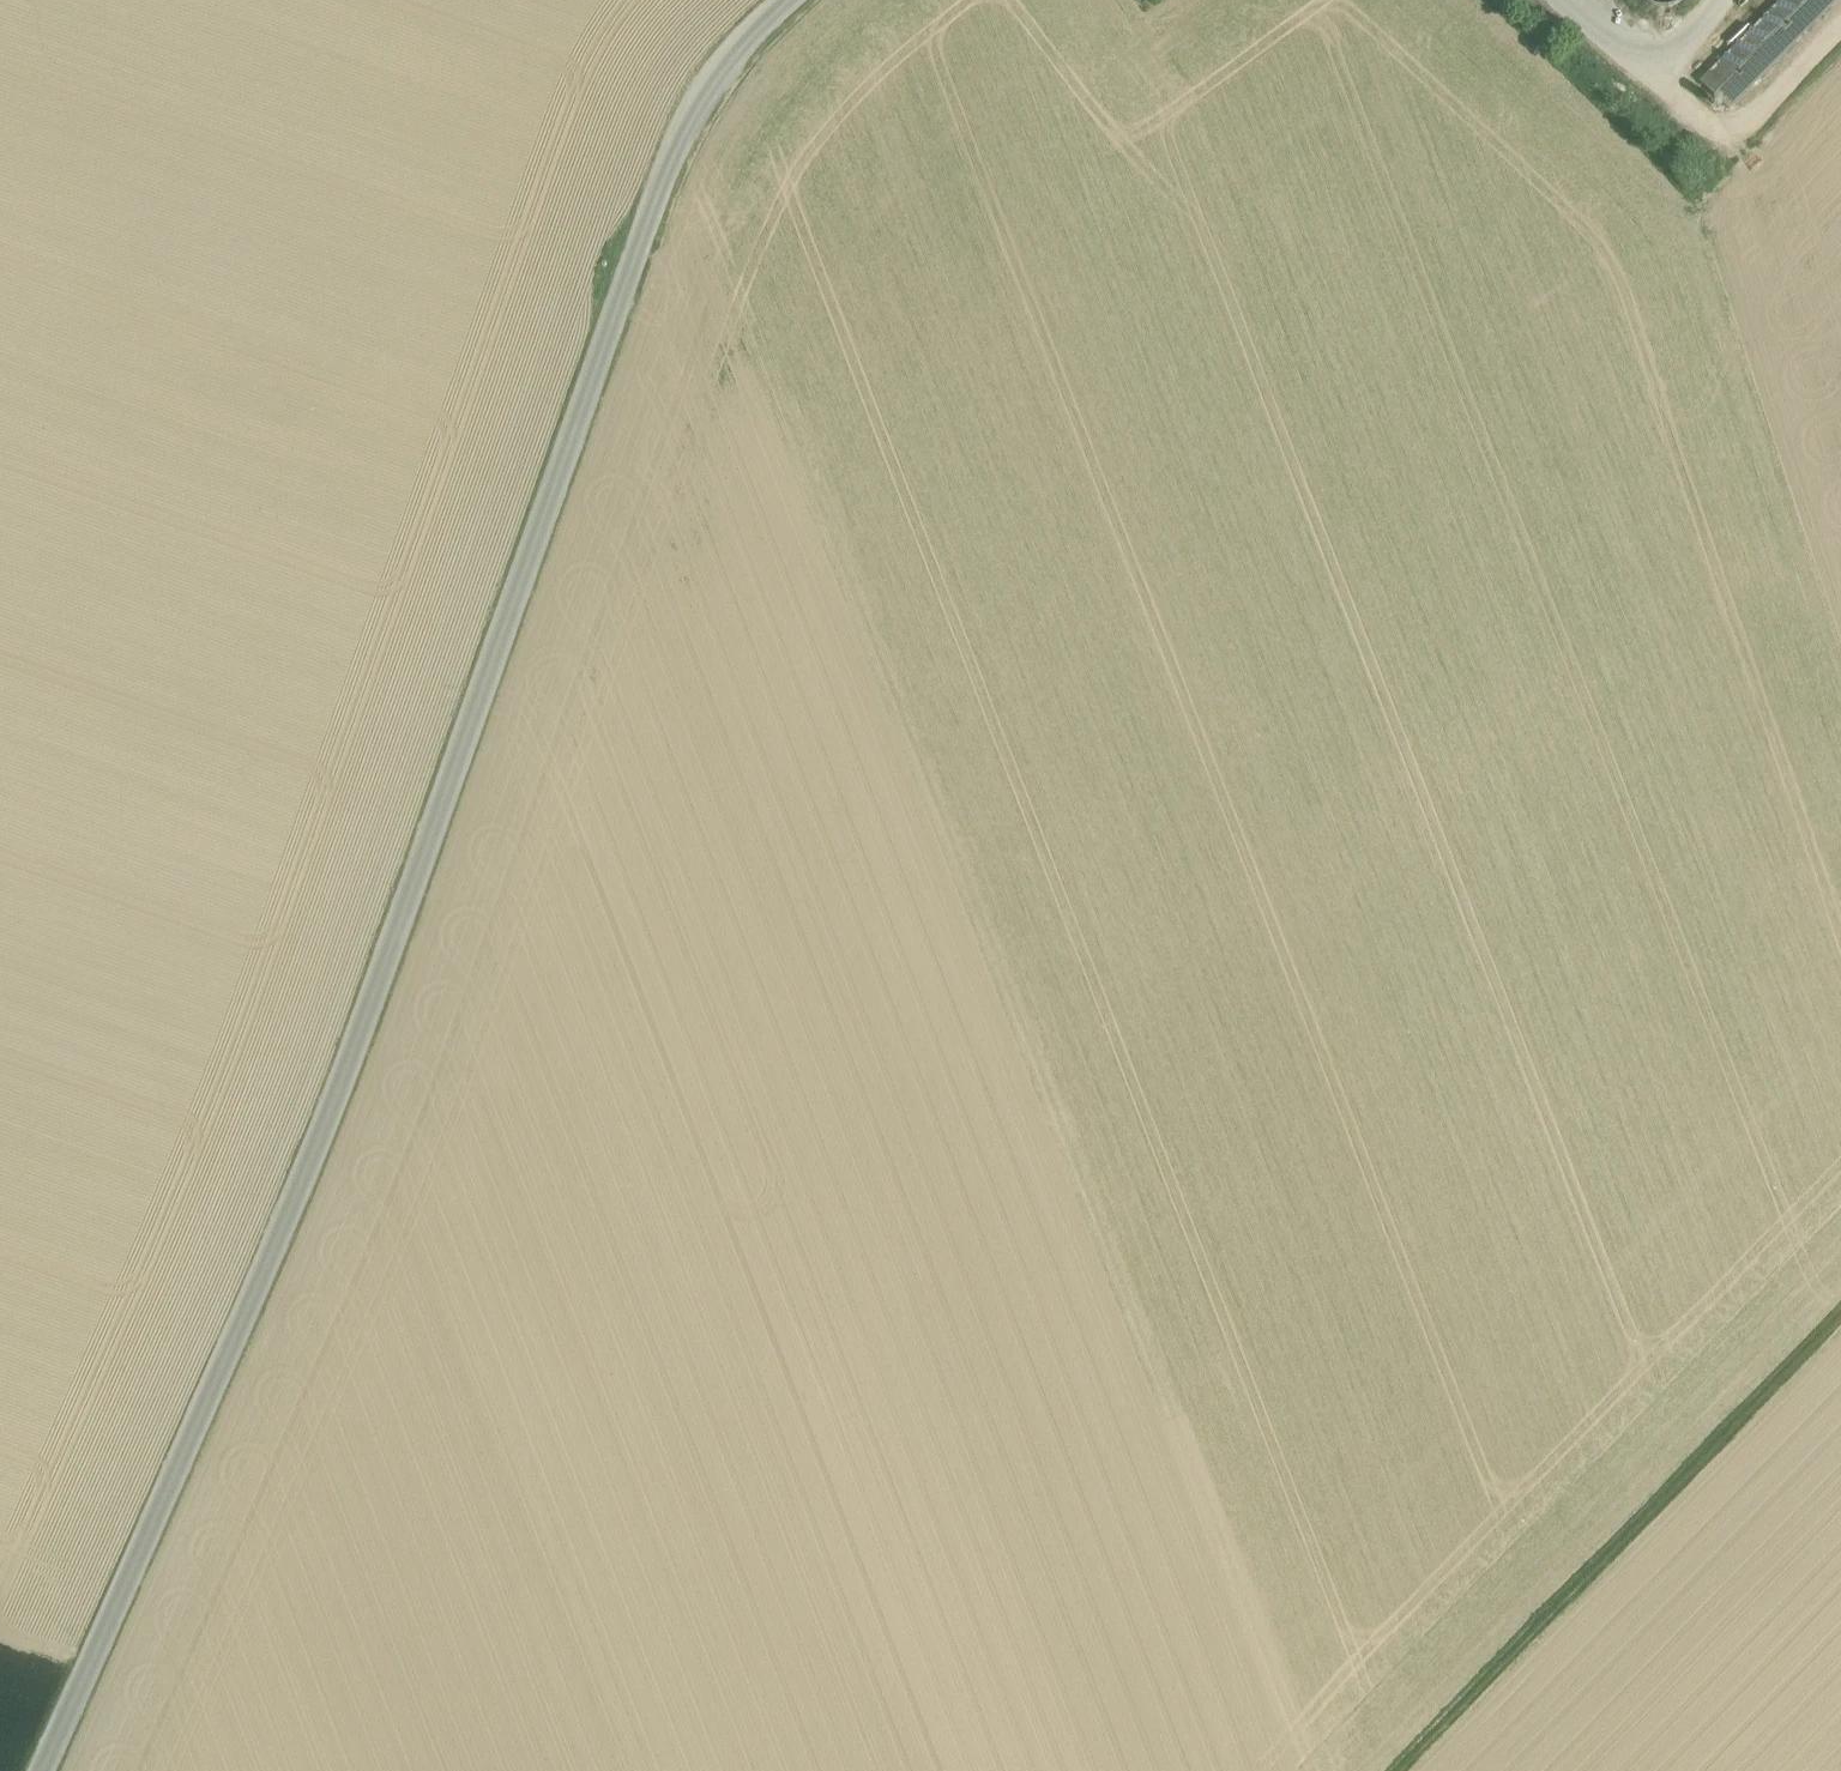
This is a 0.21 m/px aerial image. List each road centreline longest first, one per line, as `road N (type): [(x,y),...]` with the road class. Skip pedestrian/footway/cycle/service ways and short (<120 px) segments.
road 1 (unclassified): [(46,1770),(326,1131),(694,106),(786,0)]
road 2 (track): [(1393,1770),(1840,1307)]

